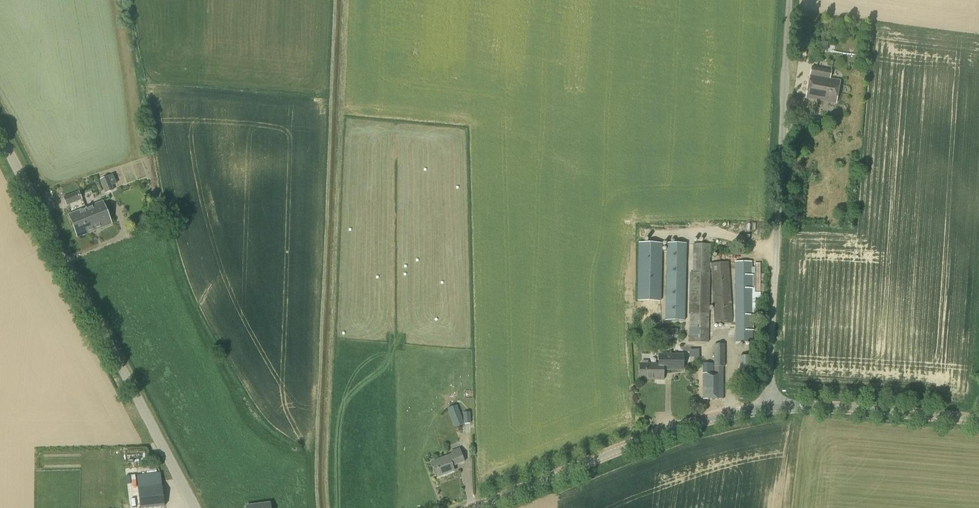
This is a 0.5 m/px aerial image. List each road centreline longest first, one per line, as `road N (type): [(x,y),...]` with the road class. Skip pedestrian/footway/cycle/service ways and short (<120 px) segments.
road 1 (tertiary): [(484,507),(655,438),(772,409),(978,422)]
road 2 (unclassified): [(195,507),(0,136)]

